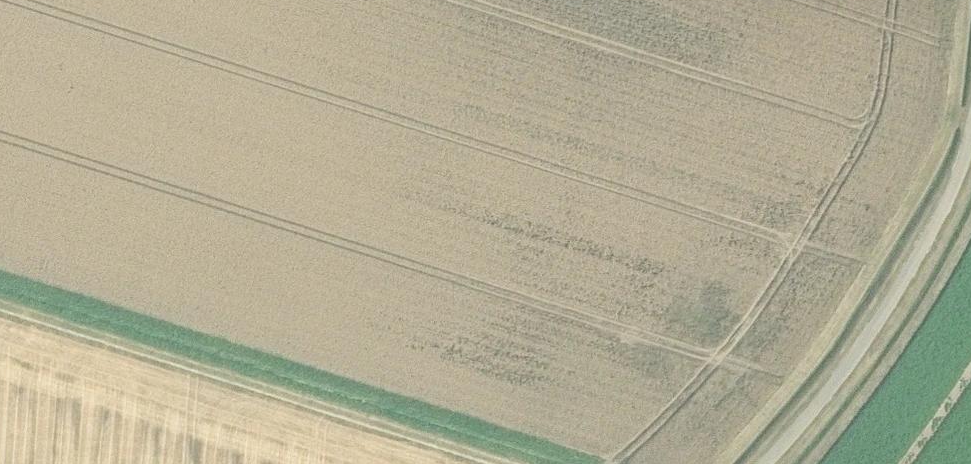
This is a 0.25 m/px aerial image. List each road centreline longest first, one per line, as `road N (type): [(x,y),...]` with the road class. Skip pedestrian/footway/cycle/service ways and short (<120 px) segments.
road 1 (track): [(507,463),(0,308)]
road 2 (unclassified): [(764,463),(802,428),(867,340),(942,211),(970,135)]

